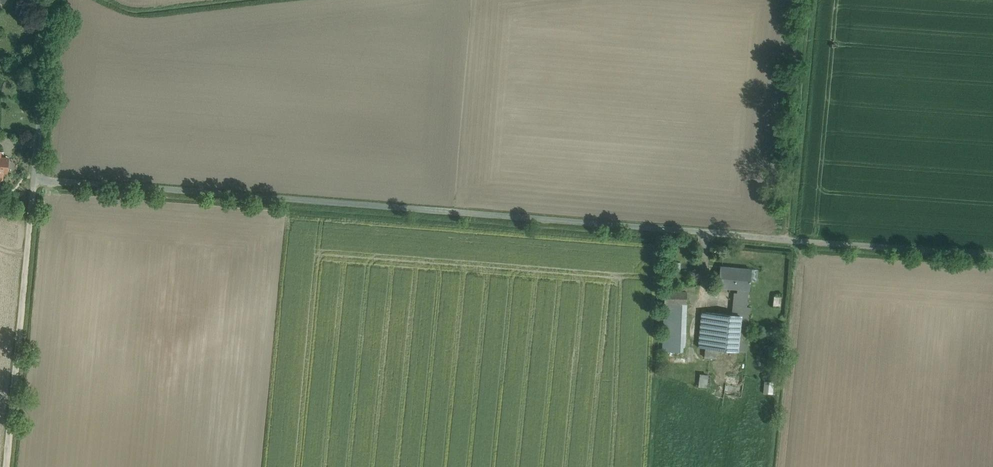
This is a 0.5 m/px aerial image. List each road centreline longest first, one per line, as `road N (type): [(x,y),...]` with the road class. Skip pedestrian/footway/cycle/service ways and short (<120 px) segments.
road 1 (unclassified): [(50,0),(35,180),(992,254)]
road 2 (track): [(35,180),(6,466)]
road 3 (track): [(808,0),(786,240)]

